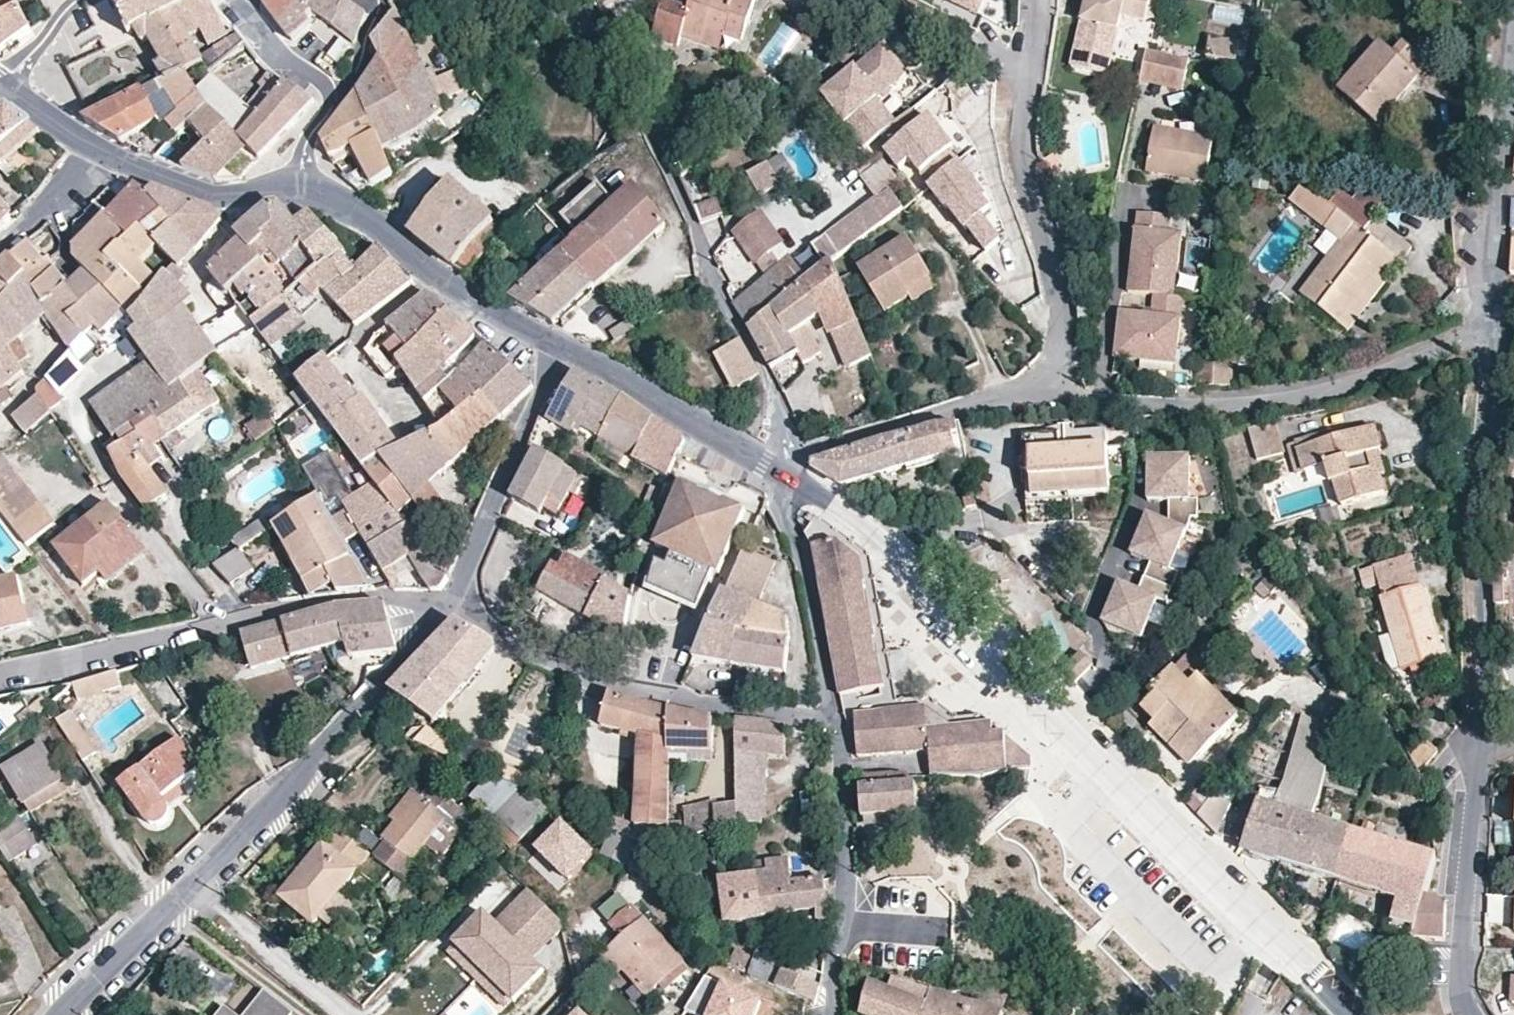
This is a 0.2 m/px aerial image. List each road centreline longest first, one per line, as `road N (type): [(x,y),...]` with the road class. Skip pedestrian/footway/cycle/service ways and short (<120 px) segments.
road 1 (residential): [(1358,1014),(879,540),(785,475)]
road 2 (residential): [(1499,322),(1477,574),(1479,736),(1458,981),(1471,1014)]
road 3 (tertiary): [(57,1014),(276,796),(451,600)]
road 4 (residential): [(451,600),(376,595),(0,670)]
road 5 (residential): [(1057,395),(1215,411),(1291,403),(1499,322)]
road 6 (residential): [(638,92),(711,280),(764,372),(785,475)]
road 7 (residential): [(451,600),(482,624),(608,682),(838,727)]
road 8 (residential): [(1057,395),(1061,301),(1021,157),(1035,0)]
road 9 (residential): [(1510,0),(1495,232),(1499,322)]
road 10 (secondary): [(562,349),(467,302),(353,214),(299,187)]
road 11 (residential): [(785,475),(812,449),(962,409),(1057,395)]
road 12 (tertiary): [(451,600),(562,349)]
road 13 (residential): [(785,475),(838,727)]
road 14 (secondary): [(785,475),(562,349)]
road 15 (residential): [(844,764),(845,875),(827,1014)]
road 16 (secondary): [(299,187),(209,193),(93,147)]
road 17 (residential): [(239,6),(271,45),(325,88),(331,106)]
road 18 (residential): [(0,242),(93,147)]
road 19 (residential): [(331,106),(361,74),(377,0)]

